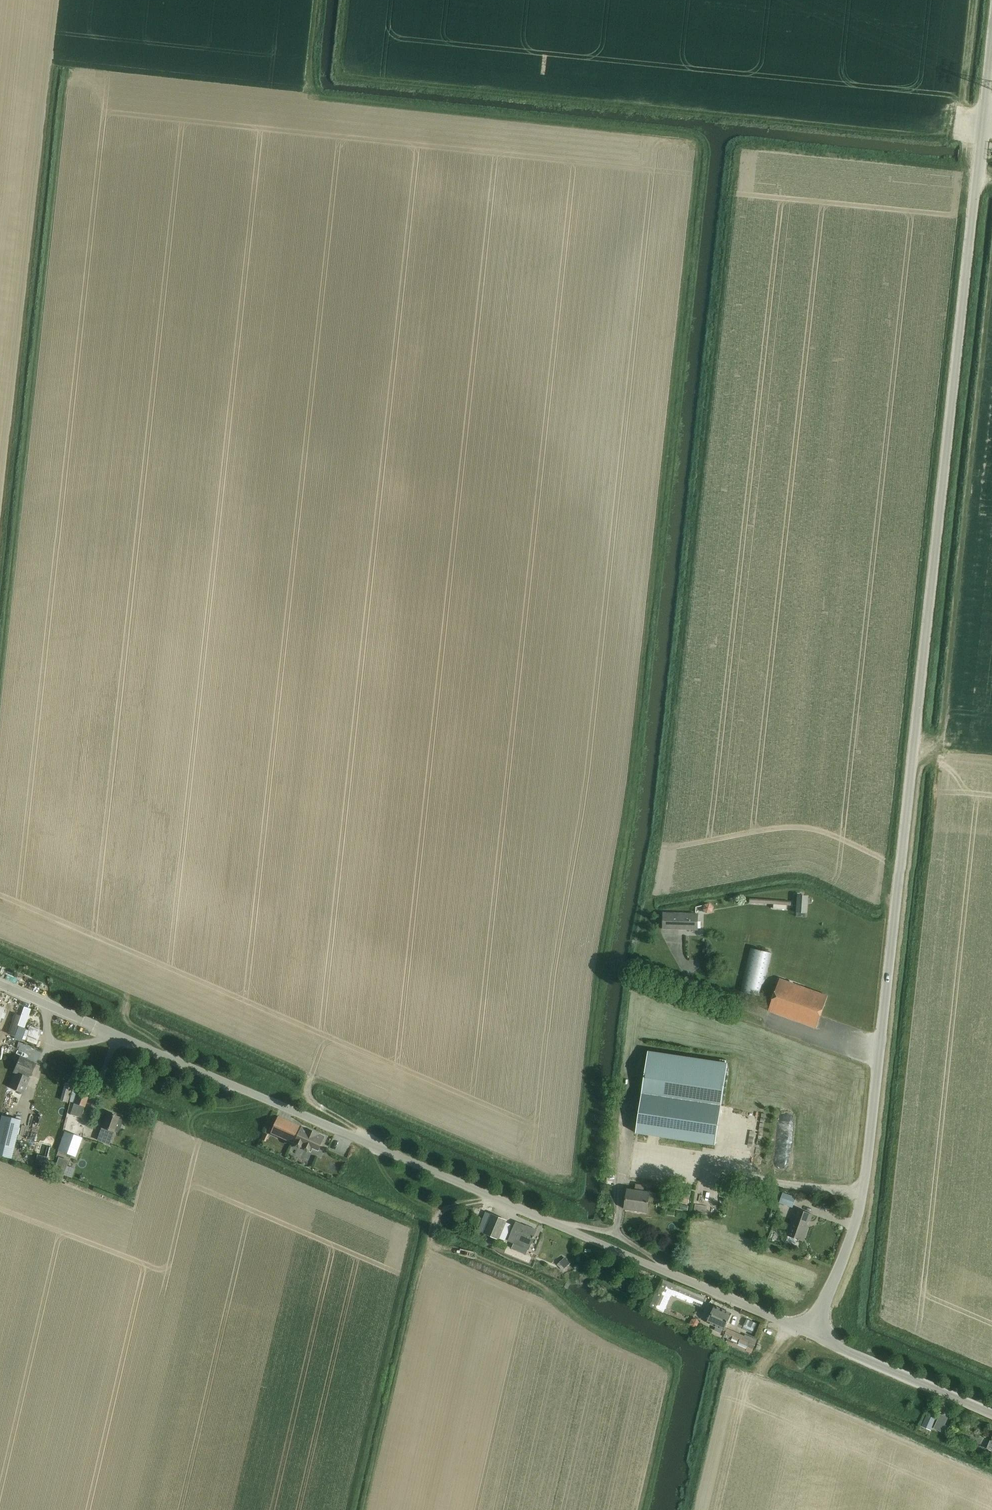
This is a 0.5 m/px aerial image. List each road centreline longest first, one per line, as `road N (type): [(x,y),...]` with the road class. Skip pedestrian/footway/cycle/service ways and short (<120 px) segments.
road 1 (track): [(317,0),(307,96),(680,135),(696,146),(630,790),(574,1180),(562,1181),(0,941)]
road 2 (unclassified): [(812,1335),(851,1239),(868,1164),(991,33)]
road 3 (unclassified): [(812,1335),(0,984)]
road 4 (track): [(980,142),(340,75),(348,0)]
road 5 (track): [(0,665),(66,62)]
road 6 (track): [(700,1509),(730,1388),(759,1371),(791,1326)]
road 7 (track): [(311,1074),(312,1101),(360,1131),(398,1190),(439,1216)]
road 8 (unclassified): [(991,1415),(812,1335)]

